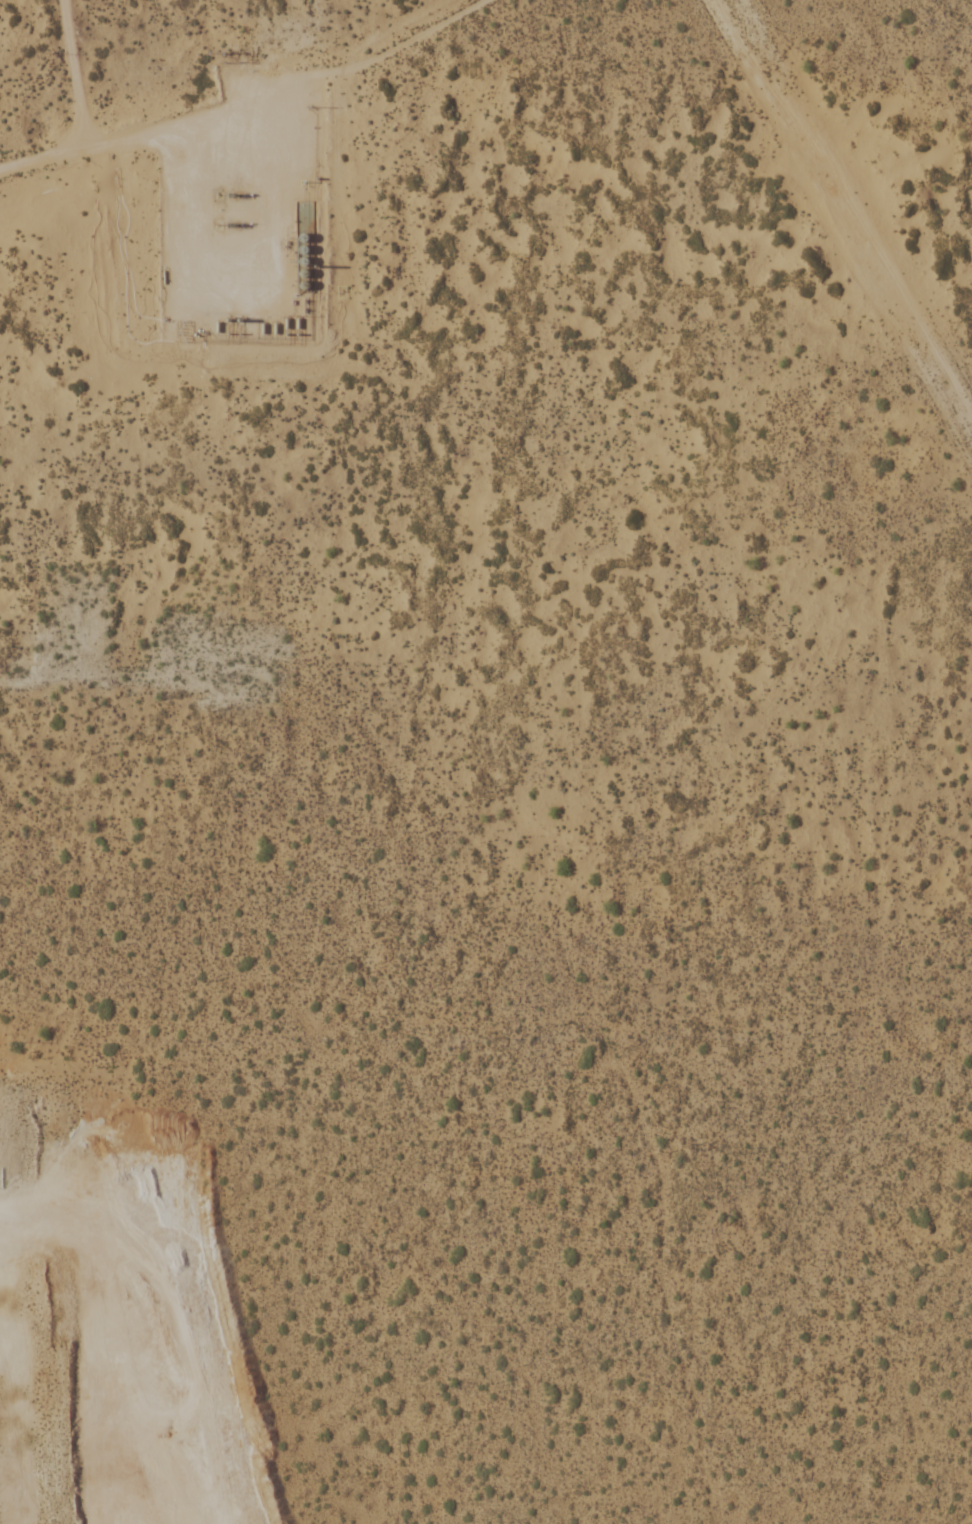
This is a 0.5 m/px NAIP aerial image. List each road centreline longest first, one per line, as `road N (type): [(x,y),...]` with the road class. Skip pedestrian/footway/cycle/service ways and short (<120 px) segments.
road 1 (residential): [(0,172),(306,98),(486,0)]
road 2 (residential): [(0,687),(195,681)]

